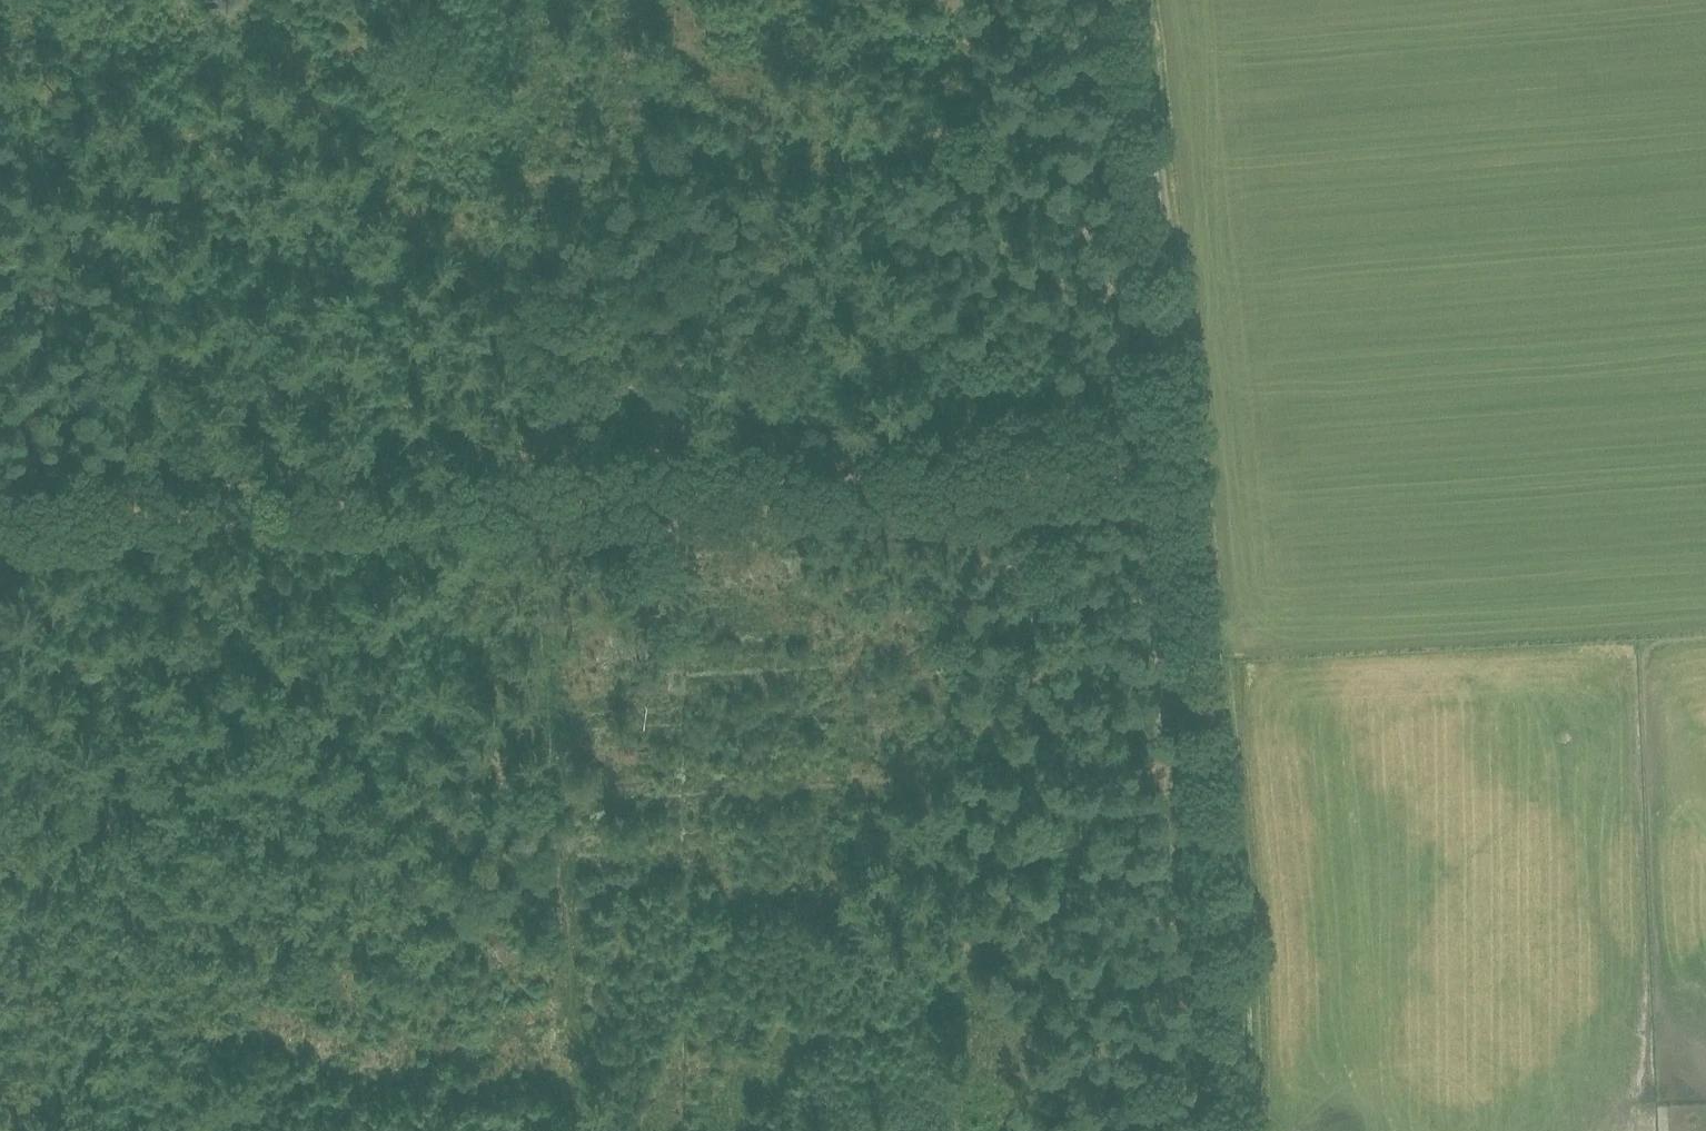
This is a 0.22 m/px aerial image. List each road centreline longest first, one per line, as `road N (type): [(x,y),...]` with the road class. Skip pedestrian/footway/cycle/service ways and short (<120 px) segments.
road 1 (track): [(1244,1084),(1228,820),(1135,0)]

